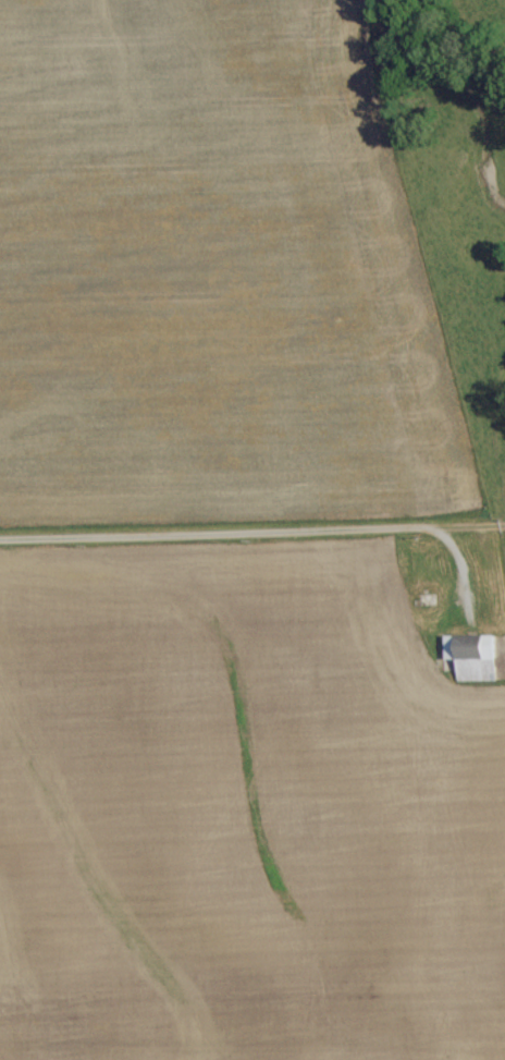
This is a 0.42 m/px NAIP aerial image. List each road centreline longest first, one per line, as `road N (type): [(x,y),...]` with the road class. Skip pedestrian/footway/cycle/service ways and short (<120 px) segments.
road 1 (residential): [(0,537),(466,509)]

